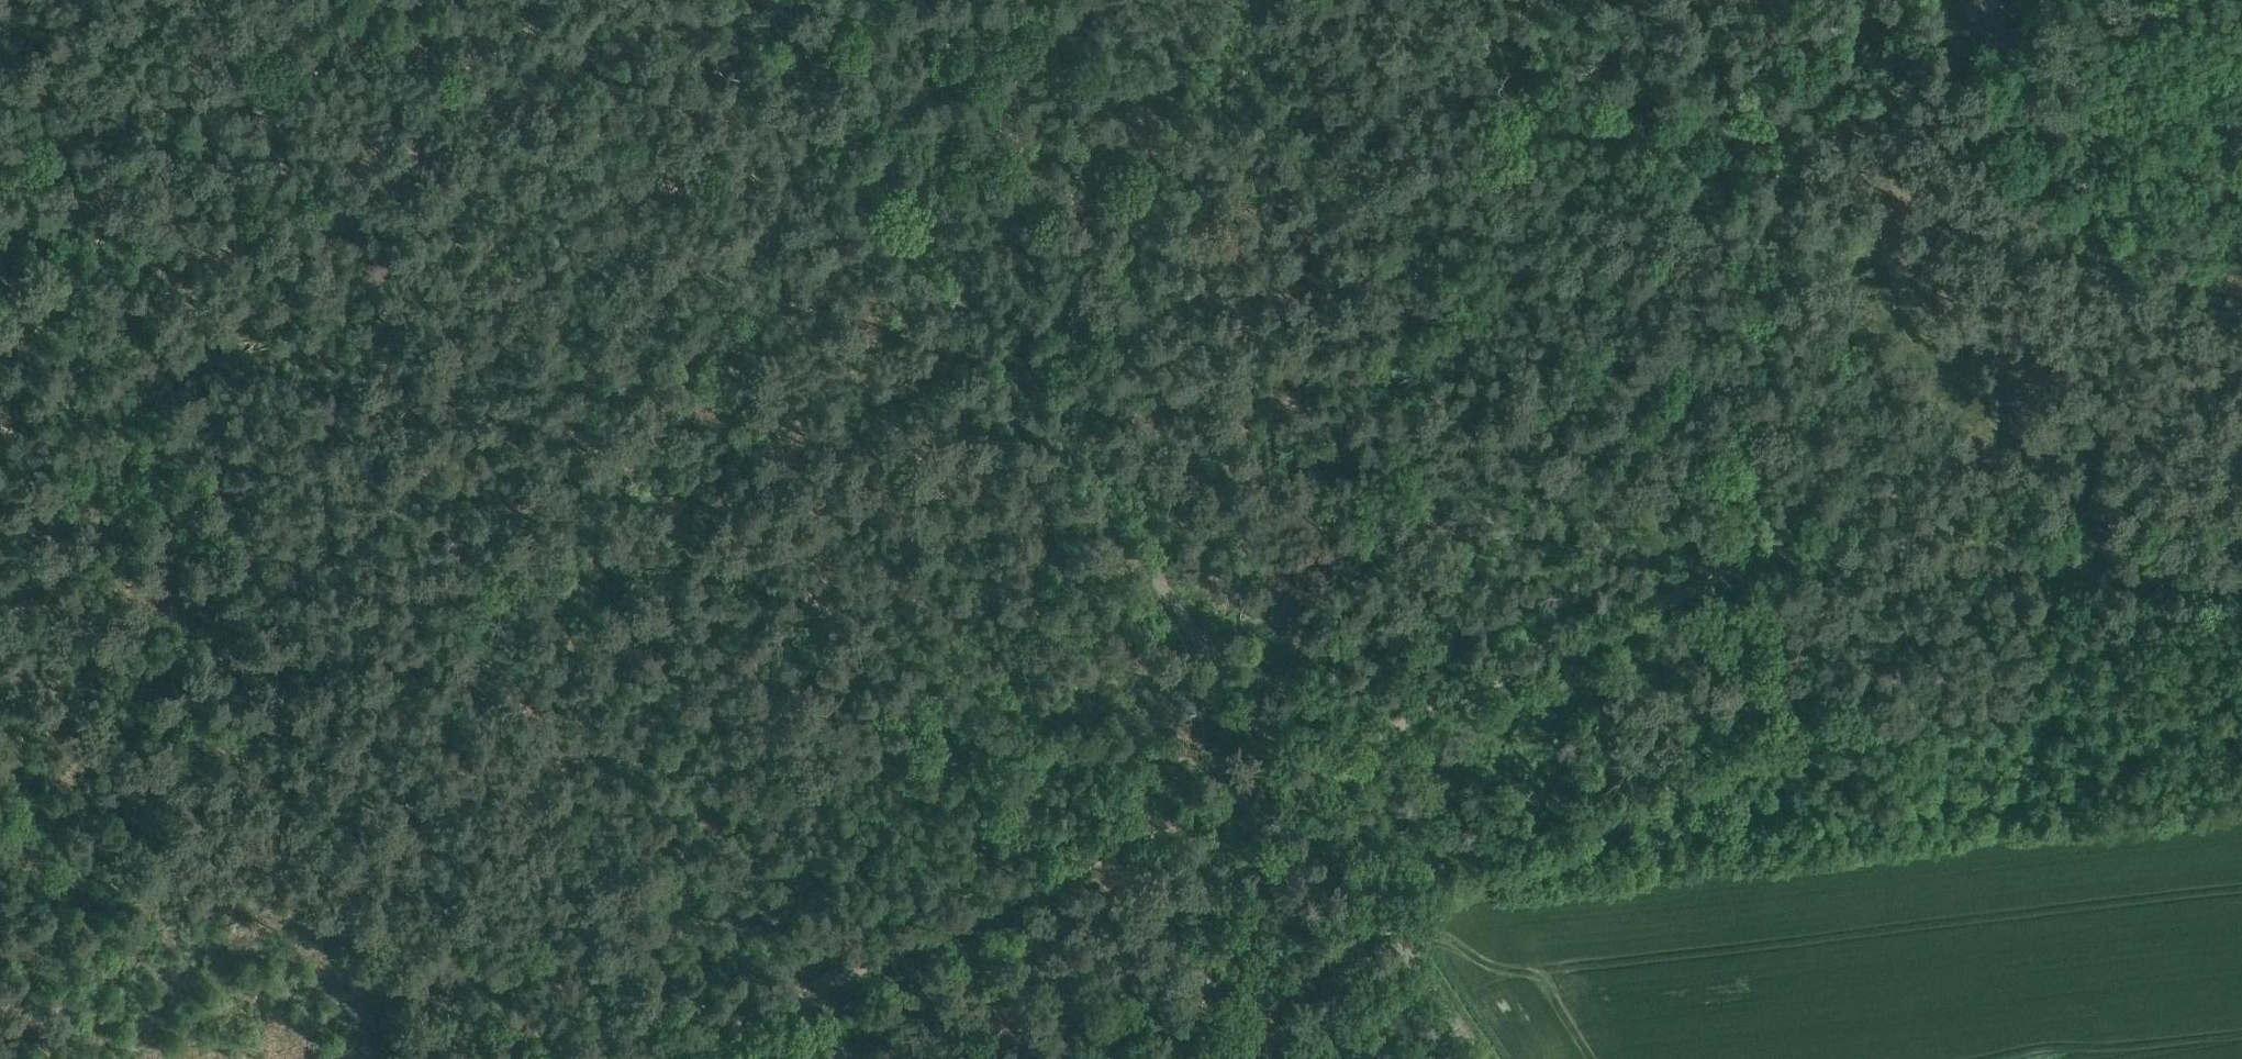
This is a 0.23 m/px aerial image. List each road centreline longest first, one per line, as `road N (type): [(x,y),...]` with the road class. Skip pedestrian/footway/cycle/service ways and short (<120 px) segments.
road 1 (track): [(1299,767),(646,1058)]
road 2 (track): [(1762,560),(1299,767)]
road 3 (track): [(2241,586),(1851,549),(1762,560)]
road 4 (track): [(1762,560),(1780,89)]
road 5 (track): [(1488,1058),(1299,767)]

